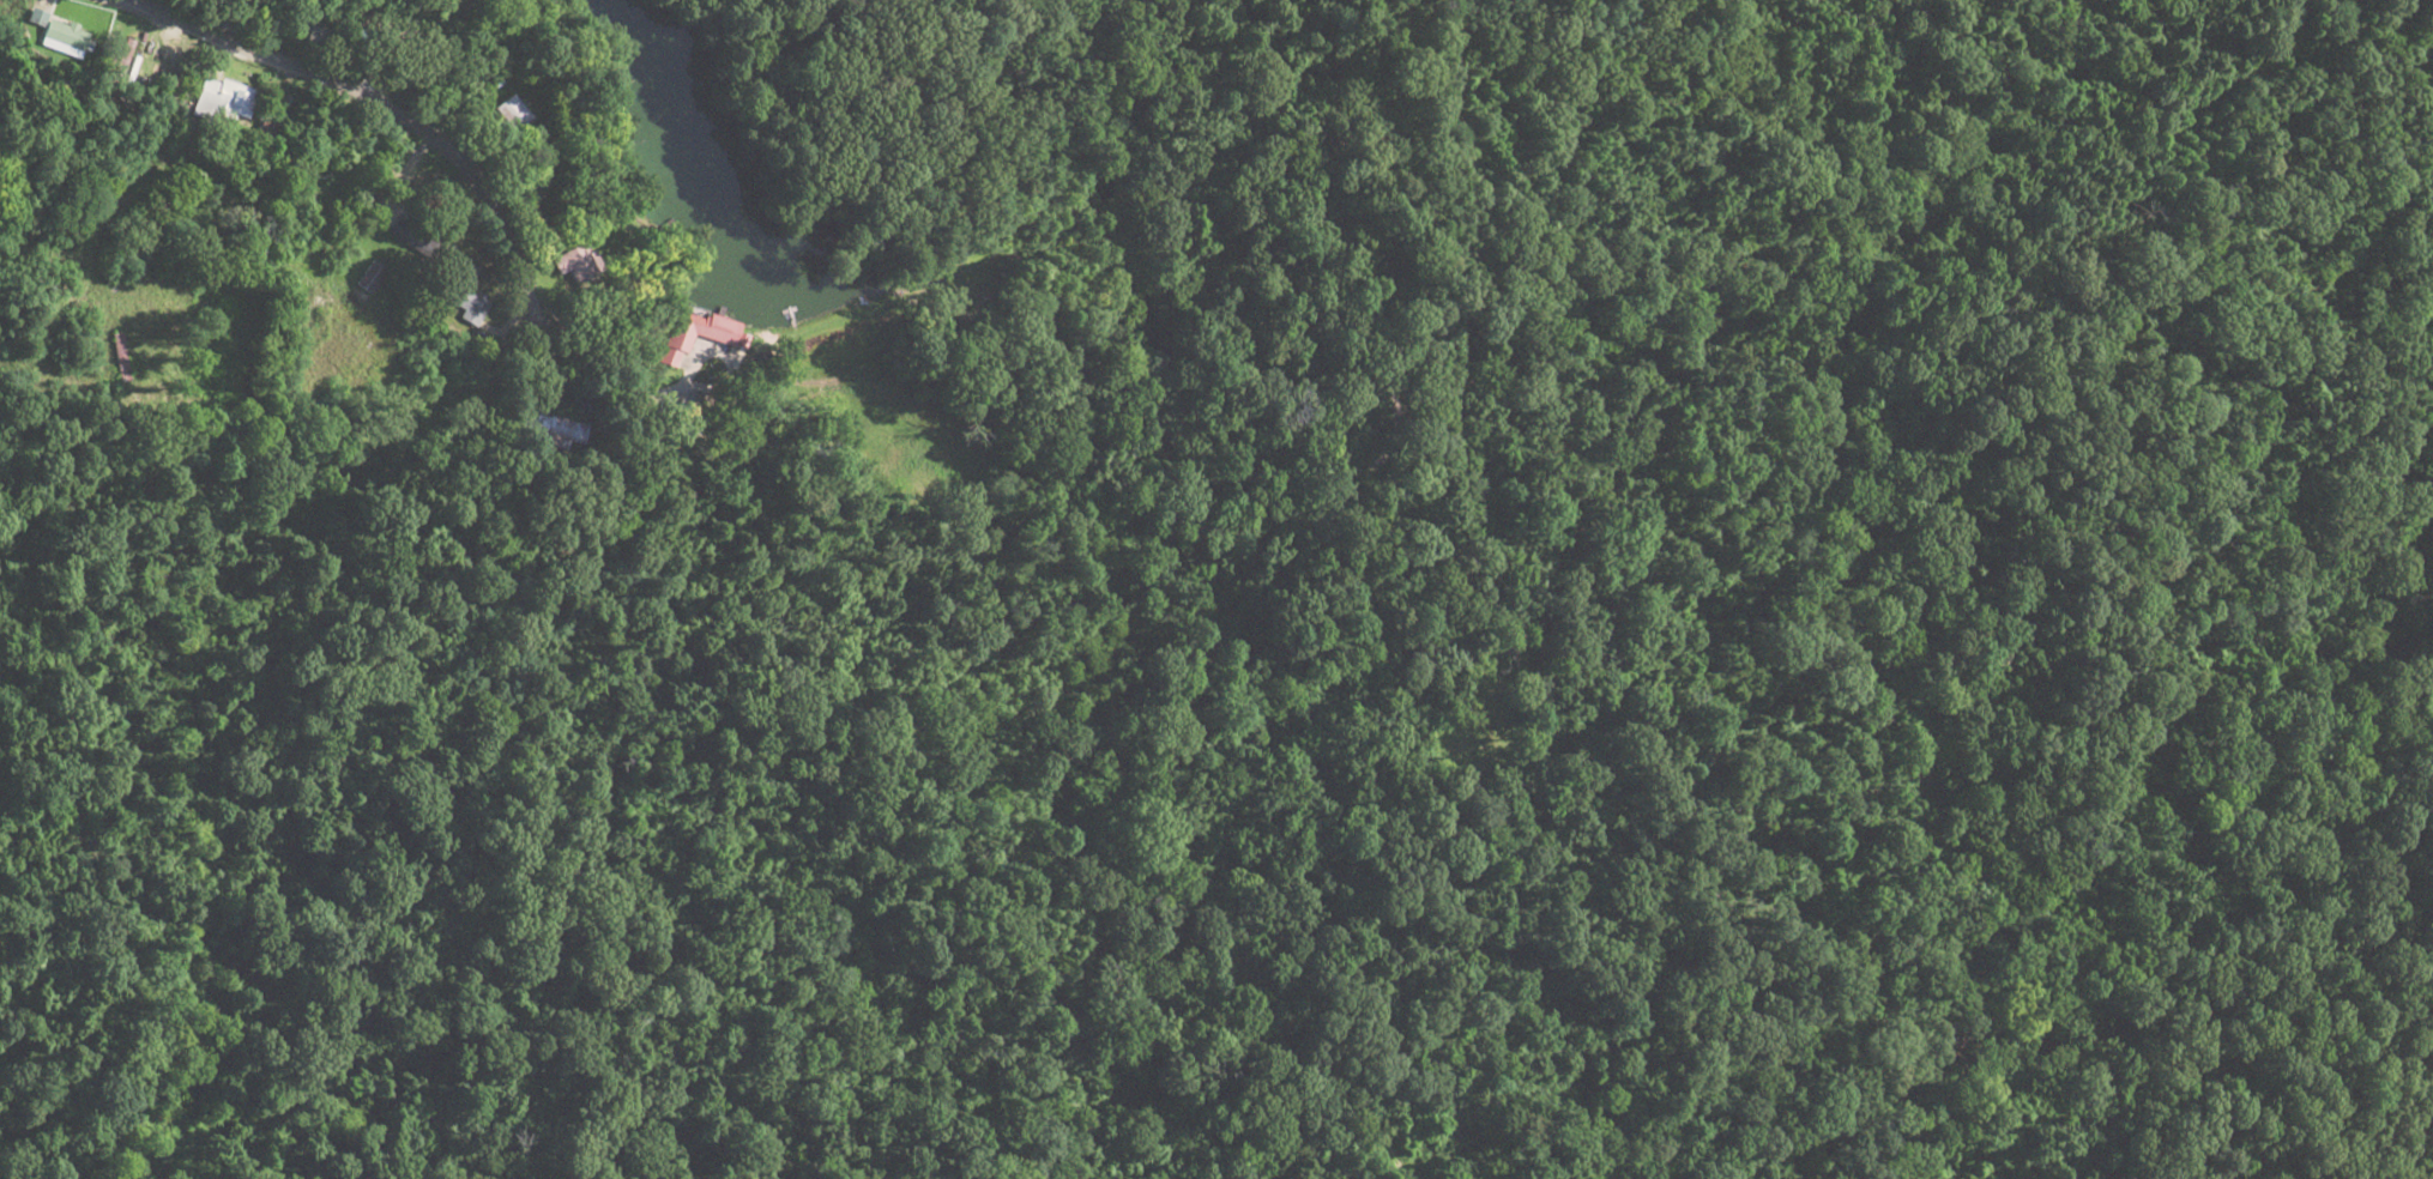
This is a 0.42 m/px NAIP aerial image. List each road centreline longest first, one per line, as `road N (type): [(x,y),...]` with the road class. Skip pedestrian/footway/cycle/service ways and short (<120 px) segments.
road 1 (residential): [(512,226),(511,207),(0,181)]

